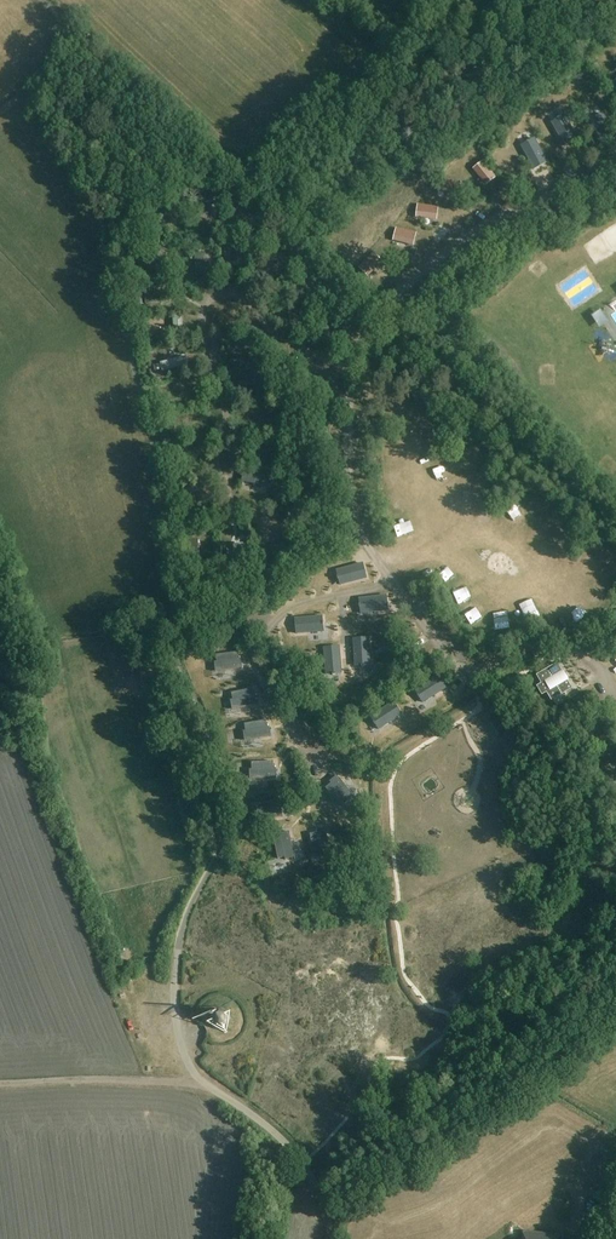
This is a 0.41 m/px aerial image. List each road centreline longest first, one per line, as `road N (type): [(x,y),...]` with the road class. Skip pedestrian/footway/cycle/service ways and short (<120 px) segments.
road 1 (unclassified): [(332,1238),(297,1156),(190,1064),(175,971)]
road 2 (track): [(0,1091),(199,1078)]

